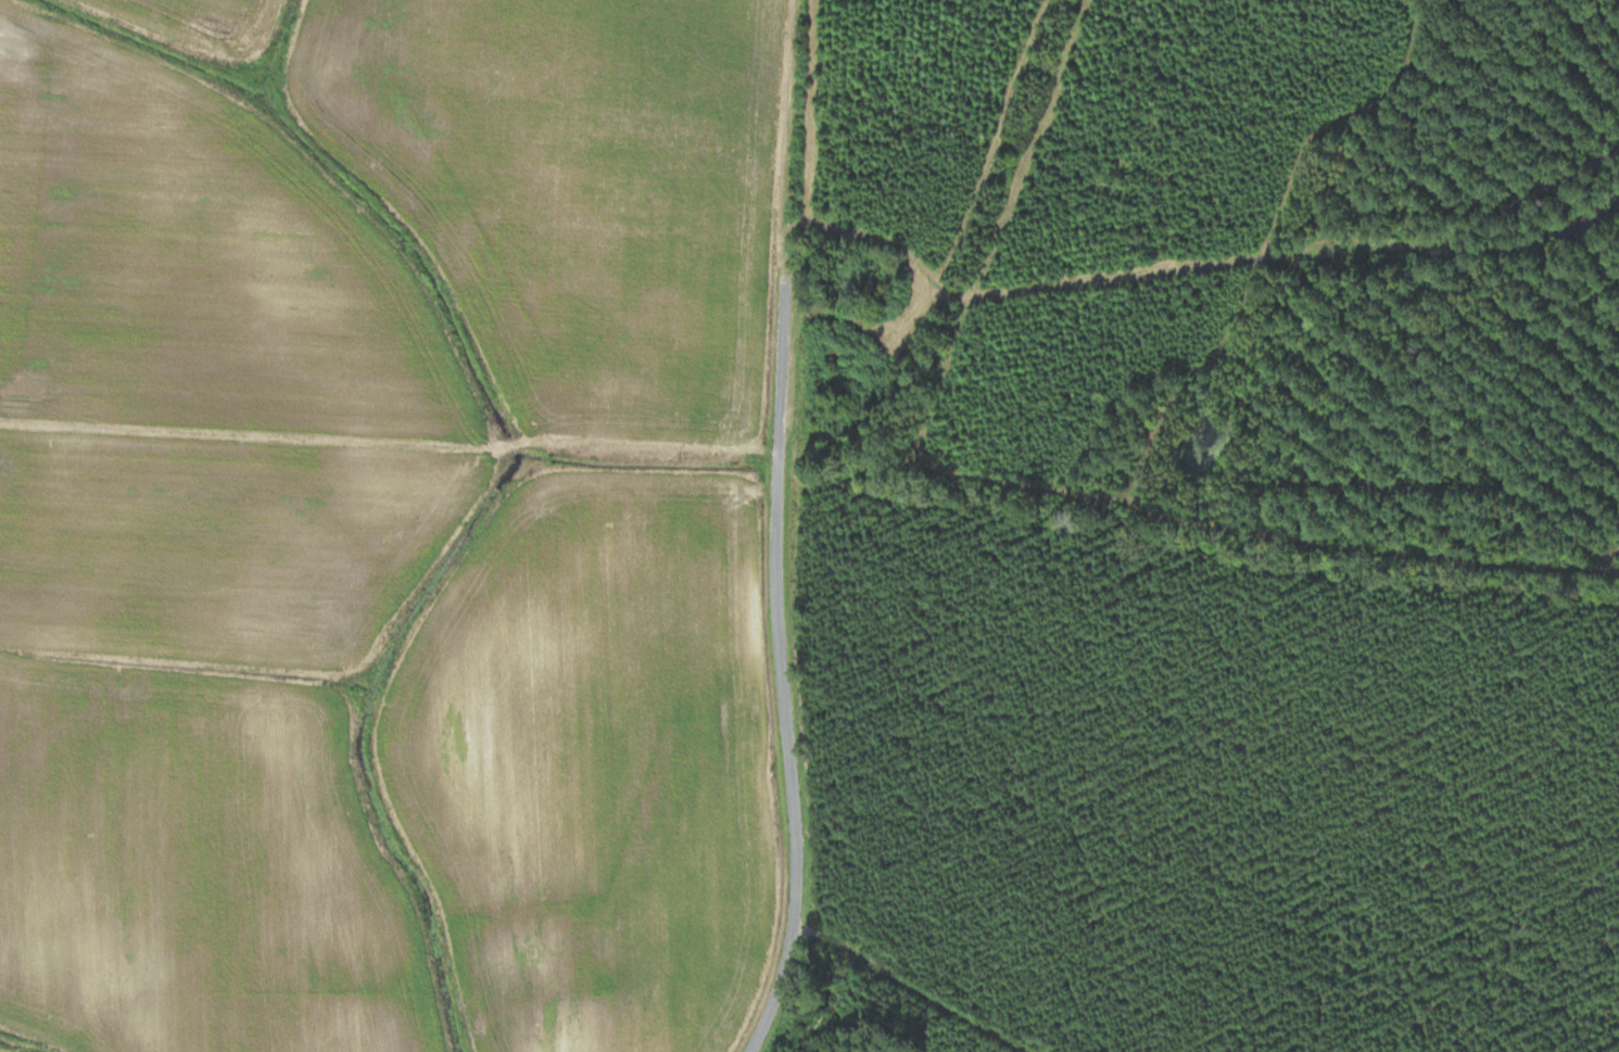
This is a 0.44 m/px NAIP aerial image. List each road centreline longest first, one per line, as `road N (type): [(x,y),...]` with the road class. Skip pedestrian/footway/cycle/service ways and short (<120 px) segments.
road 1 (residential): [(748,1051),(775,993),(793,921),(795,832),(774,579),(784,277)]

